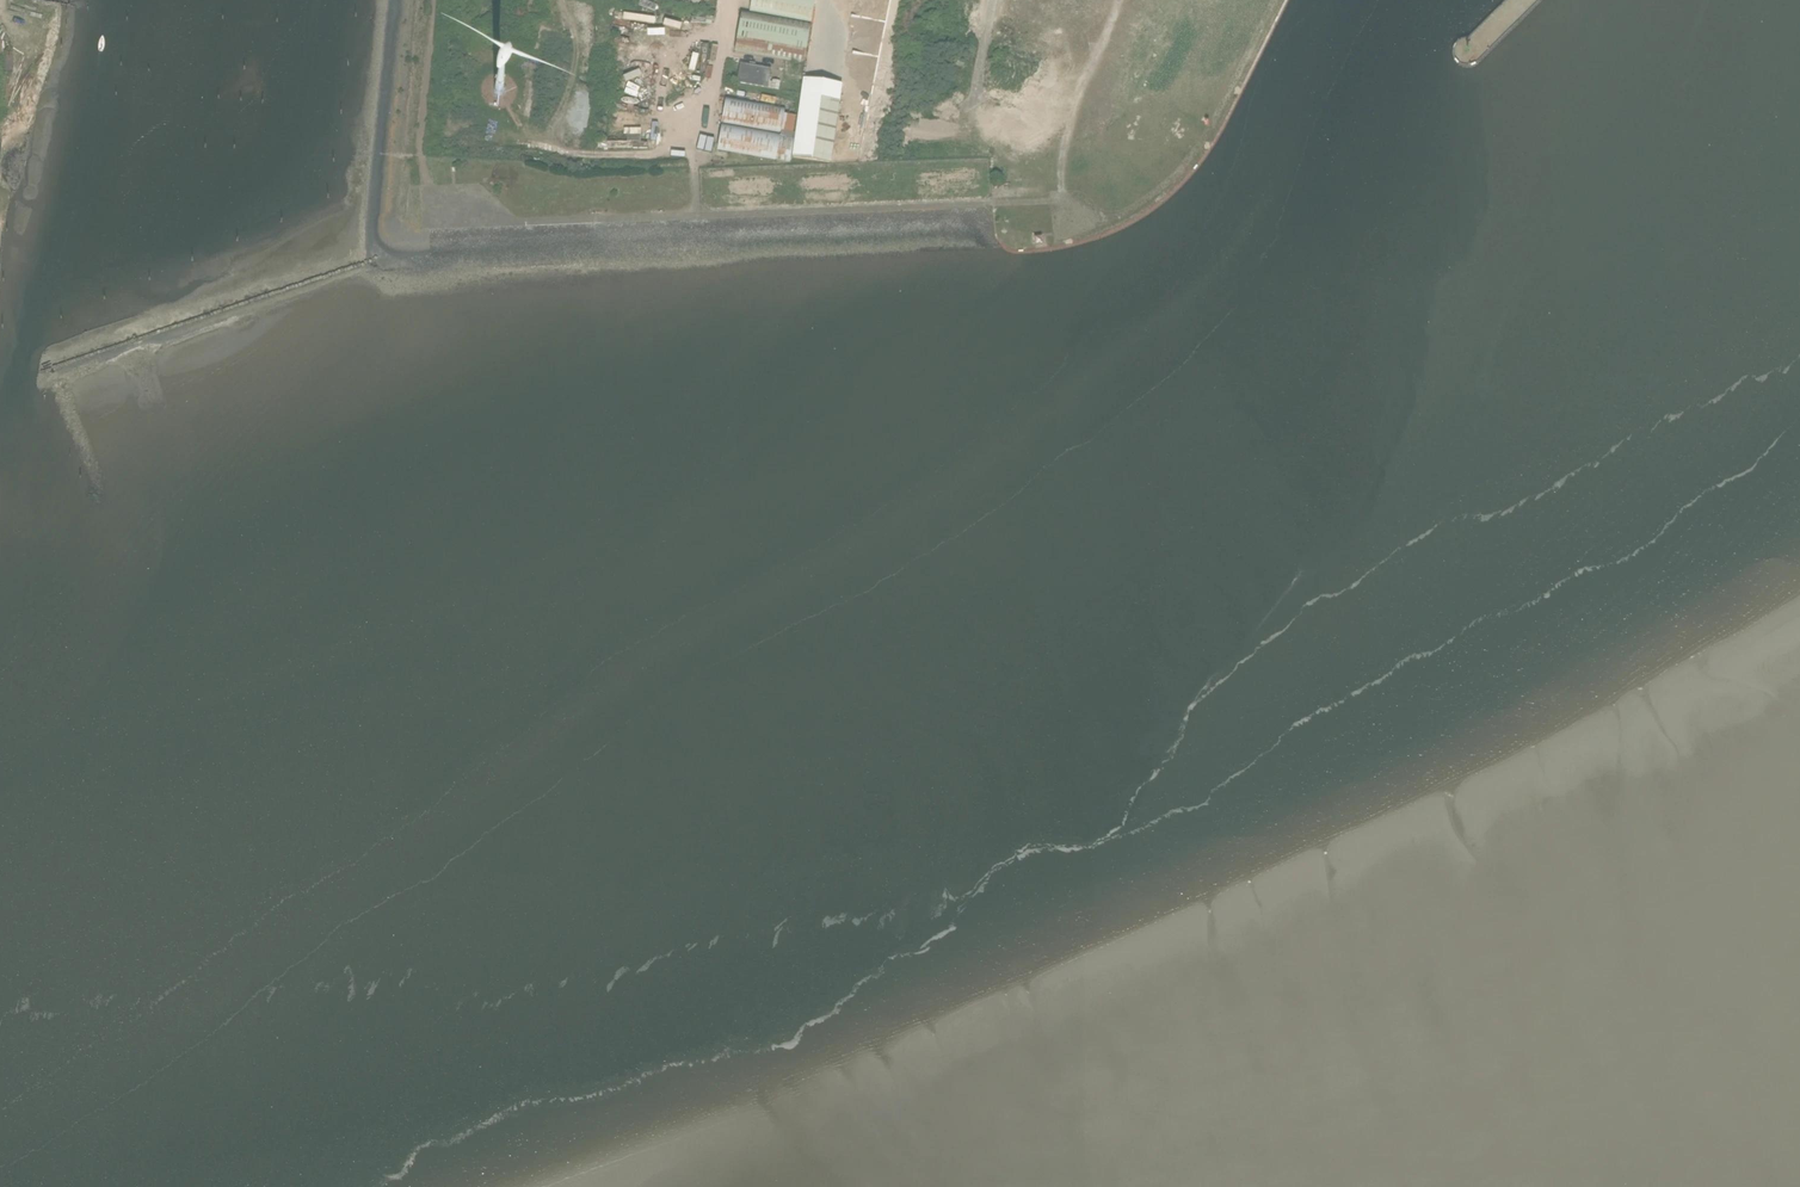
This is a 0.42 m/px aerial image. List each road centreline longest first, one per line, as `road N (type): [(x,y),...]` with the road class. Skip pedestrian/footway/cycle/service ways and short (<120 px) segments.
road 1 (unclassified): [(726,0),(698,164),(698,214)]

